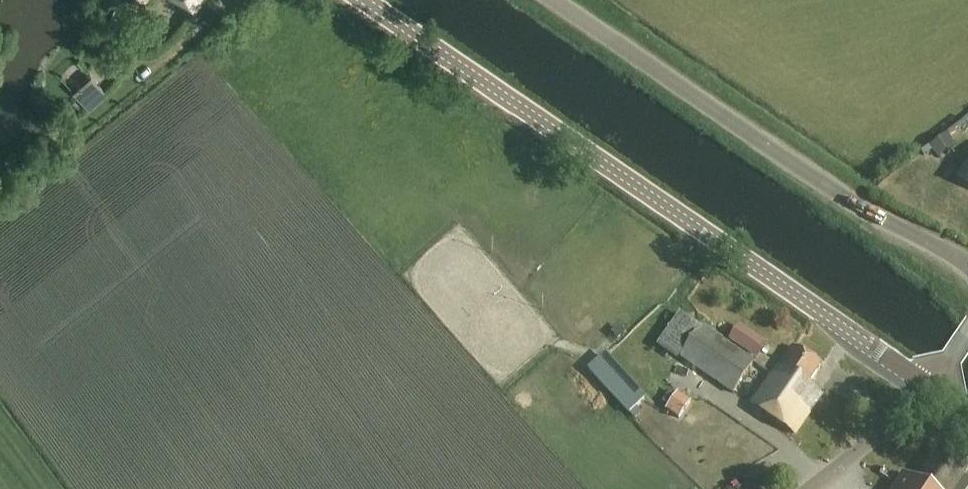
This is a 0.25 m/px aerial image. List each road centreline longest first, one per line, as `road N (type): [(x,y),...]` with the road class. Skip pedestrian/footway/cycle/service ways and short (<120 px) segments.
road 1 (tertiary): [(933,388),(364,0)]
road 2 (unclassified): [(967,264),(814,179),(553,0)]
road 3 (tertiary): [(808,488),(933,388)]

